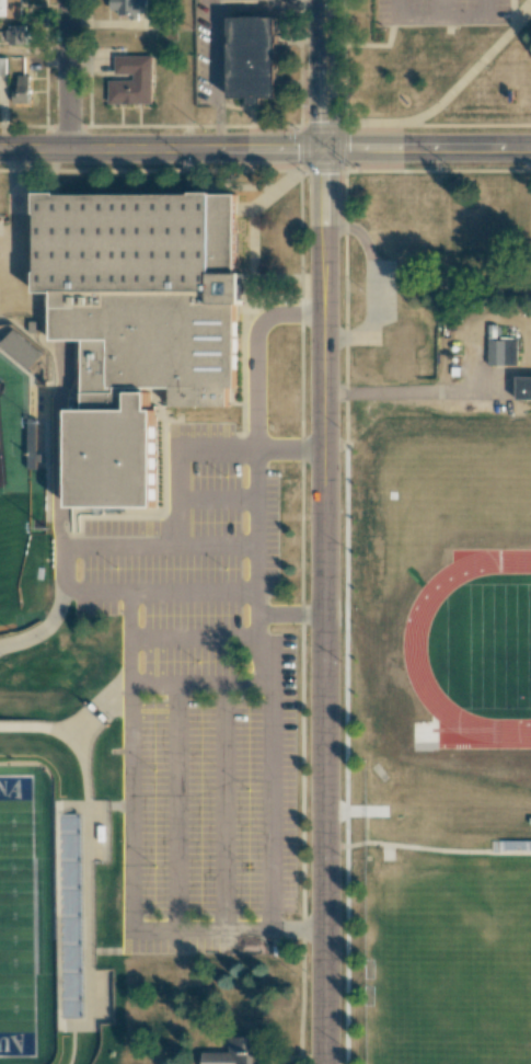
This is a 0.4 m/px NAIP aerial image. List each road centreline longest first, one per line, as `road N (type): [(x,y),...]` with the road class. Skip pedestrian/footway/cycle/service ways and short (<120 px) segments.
road 1 (tertiary): [(323,149),(323,1063)]
road 2 (tertiary): [(323,149),(0,153)]
road 3 (tertiary): [(530,149),(323,149)]
road 4 (residential): [(69,0),(66,151)]
road 5 (tertiary): [(321,0),(323,149)]

